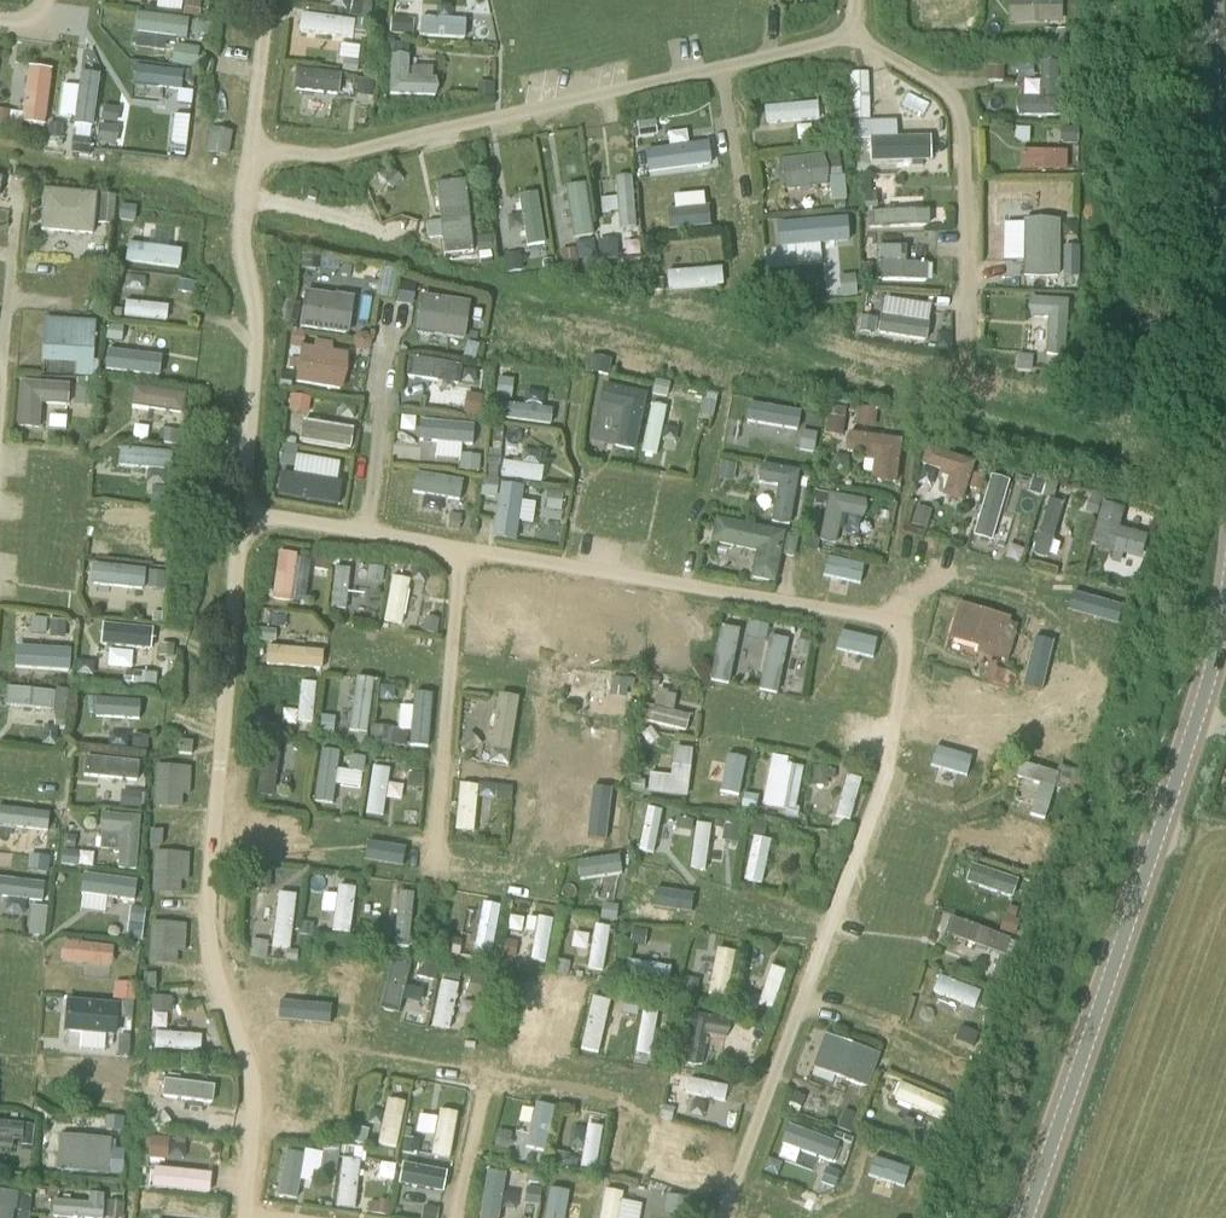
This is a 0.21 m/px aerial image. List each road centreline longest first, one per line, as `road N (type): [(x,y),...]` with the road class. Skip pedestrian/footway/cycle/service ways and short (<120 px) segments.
road 1 (tertiary): [(1023,1217),(1214,674),(1225,610)]
road 2 (tertiary): [(1225,249),(1209,0)]

